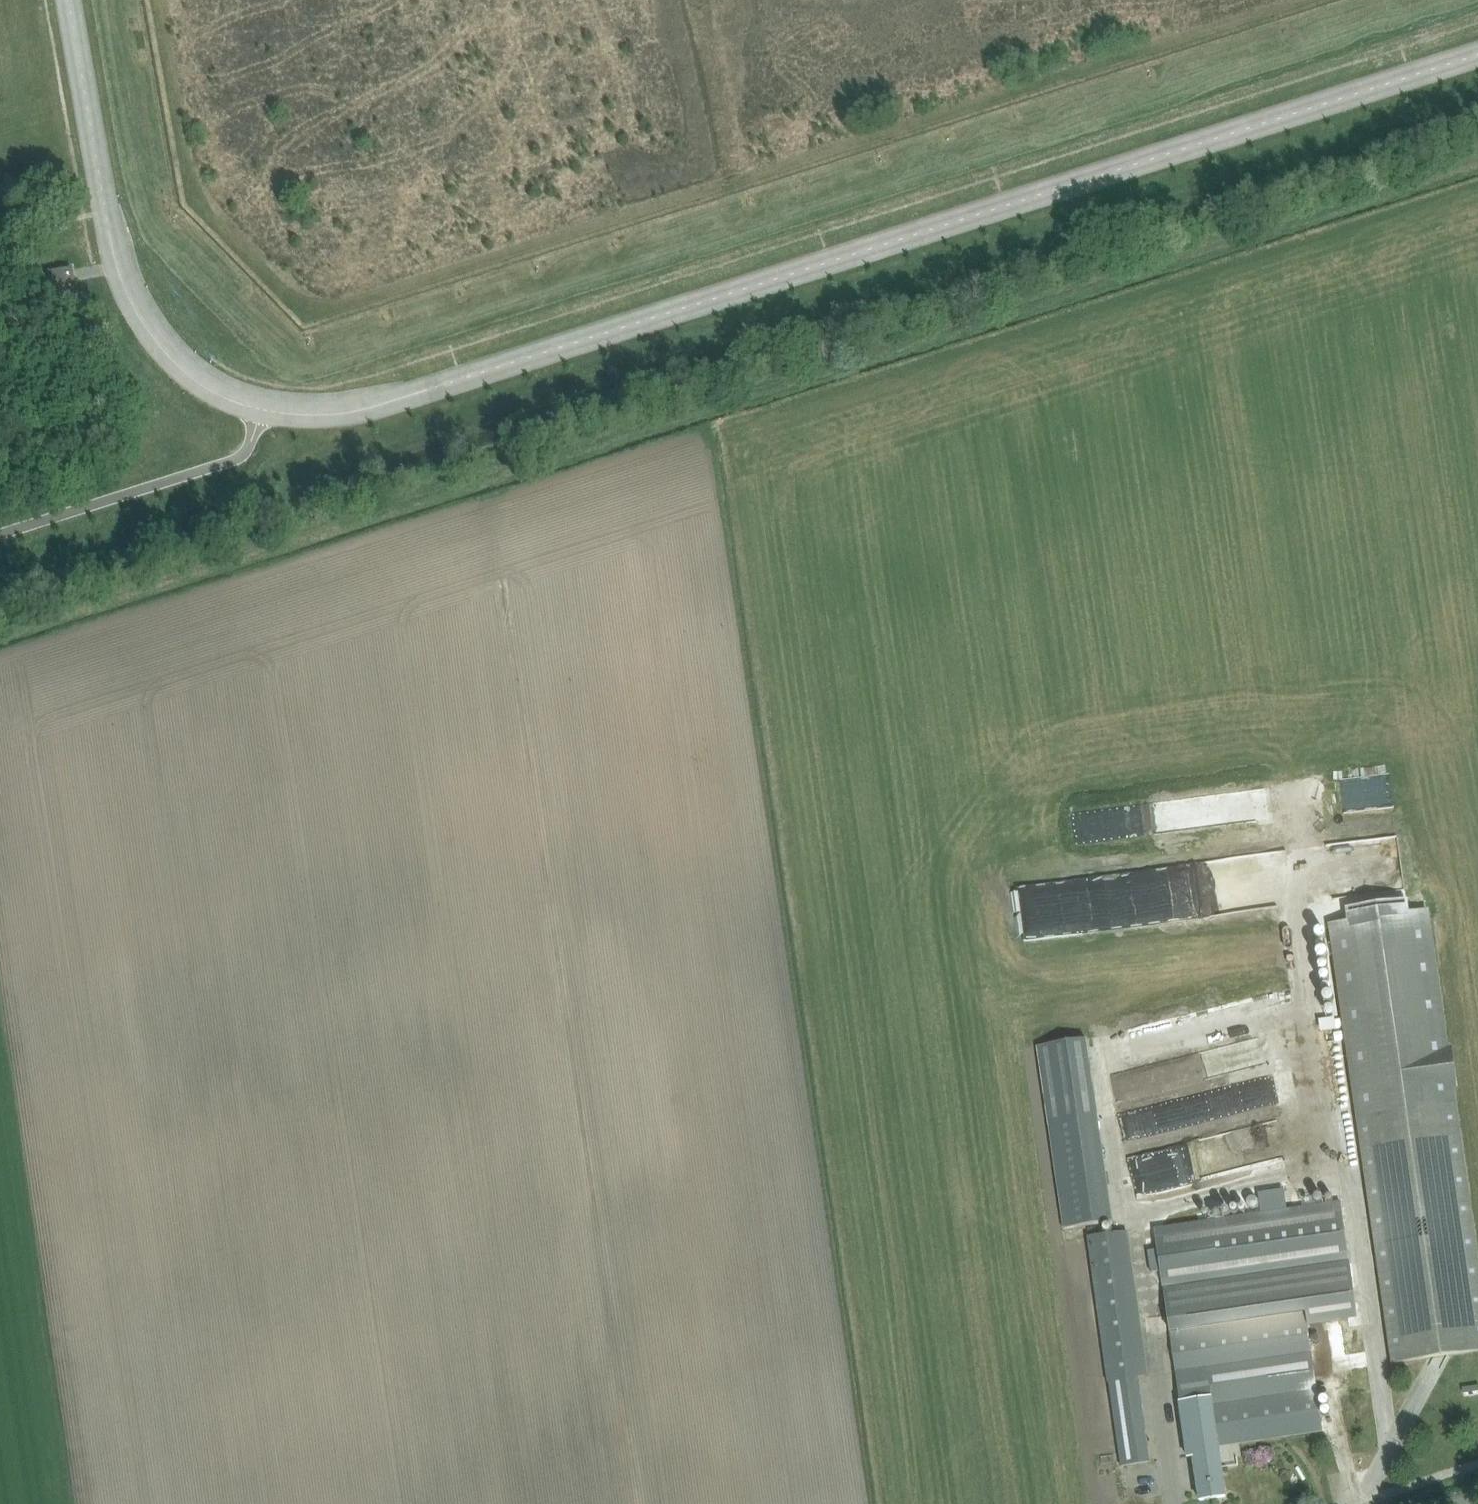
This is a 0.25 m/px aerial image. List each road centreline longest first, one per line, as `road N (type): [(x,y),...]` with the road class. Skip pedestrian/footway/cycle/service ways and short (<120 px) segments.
road 1 (unclassified): [(1477,56),(376,408),(319,415),(263,411),(242,464),(0,540)]

